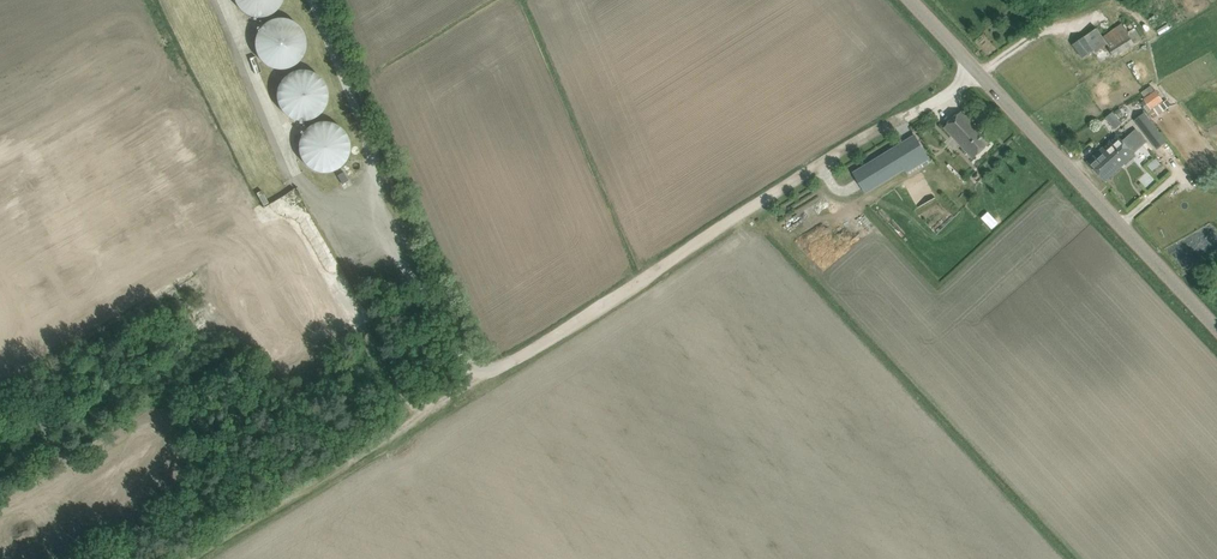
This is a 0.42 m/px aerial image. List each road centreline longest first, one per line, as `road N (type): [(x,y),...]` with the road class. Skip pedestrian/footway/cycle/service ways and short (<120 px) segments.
road 1 (unclassified): [(464,388),(982,75)]
road 2 (tertiary): [(1216,327),(982,75)]
road 3 (track): [(464,388),(188,558)]

